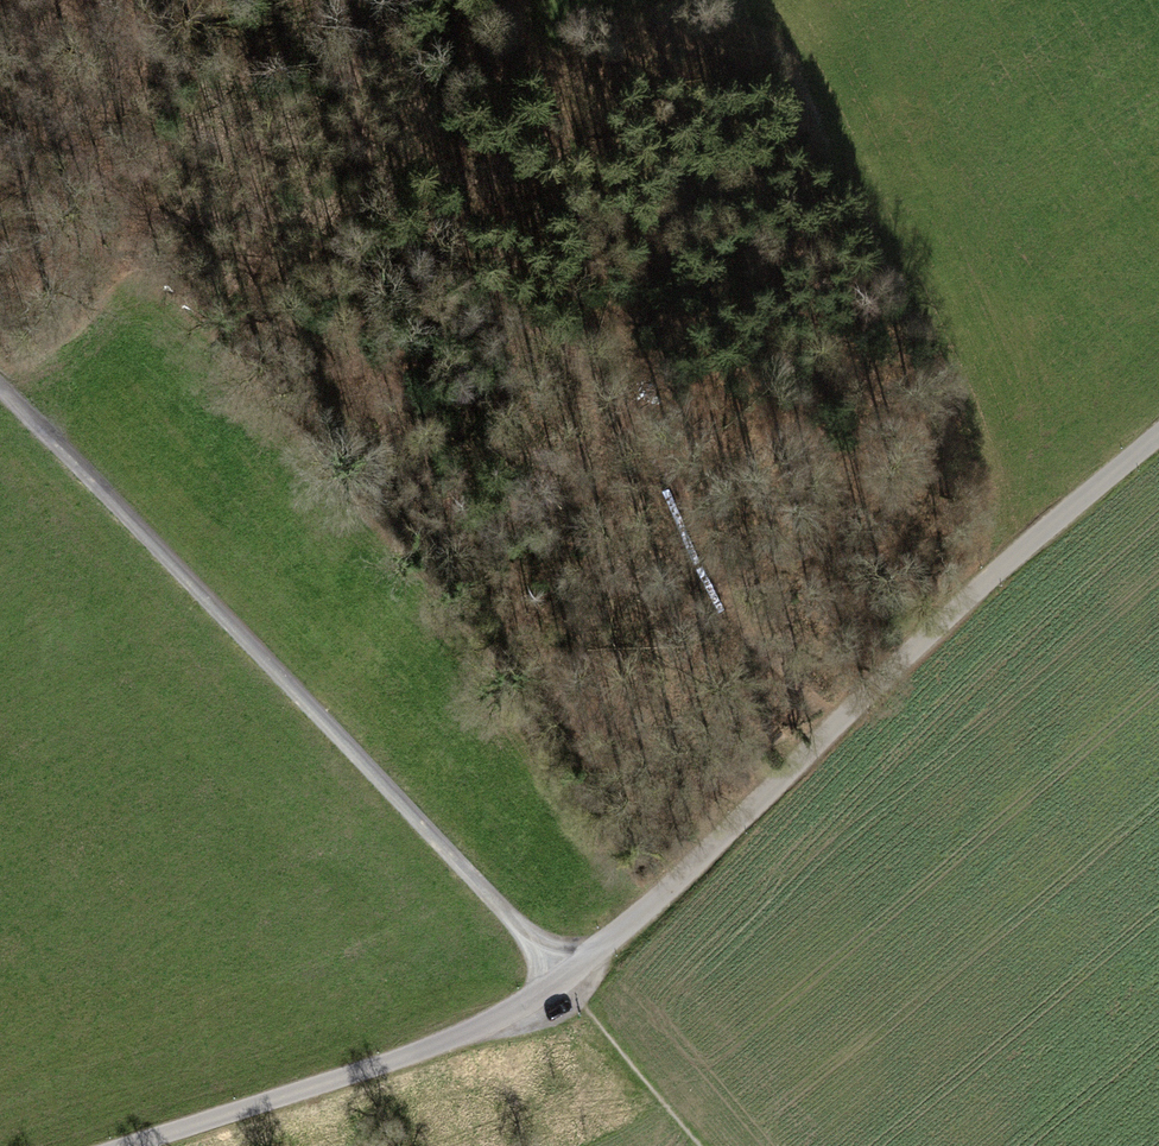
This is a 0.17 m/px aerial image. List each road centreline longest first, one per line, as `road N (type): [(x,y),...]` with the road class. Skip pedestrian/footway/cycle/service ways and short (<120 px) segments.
road 1 (unclassified): [(138,1145),(397,1062),(495,1022),(566,979),(694,872),(836,720),(1005,564),(1158,434)]
road 2 (track): [(836,720),(733,613),(678,486),(615,408),(524,322),(434,276),(122,195),(81,167),(24,64),(11,0)]
road 3 (track): [(566,979),(0,387)]

